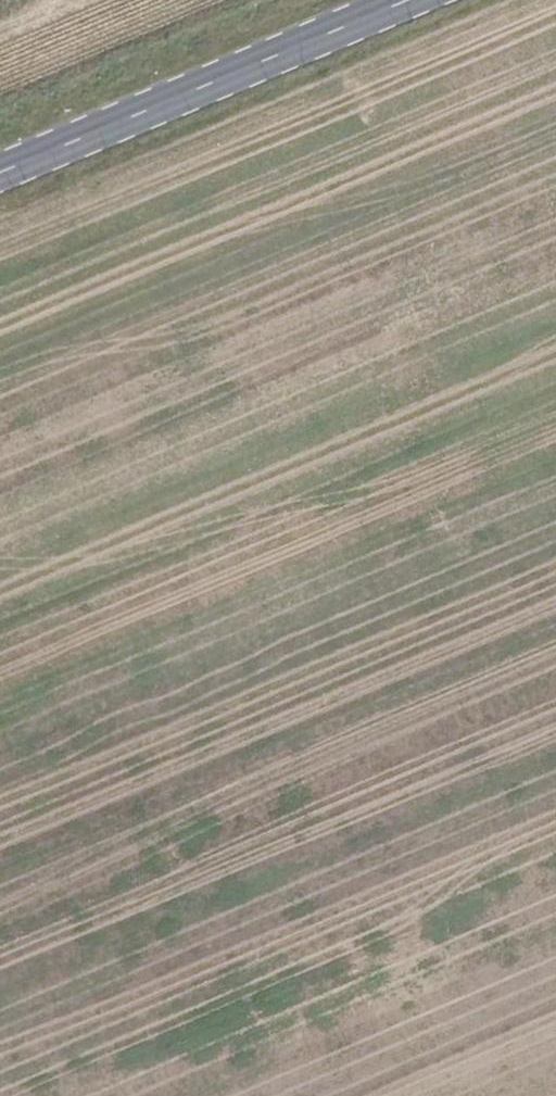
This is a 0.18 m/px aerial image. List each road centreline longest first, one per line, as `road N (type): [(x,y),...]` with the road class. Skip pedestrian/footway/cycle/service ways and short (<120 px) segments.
road 1 (primary): [(0,173),(410,0)]

